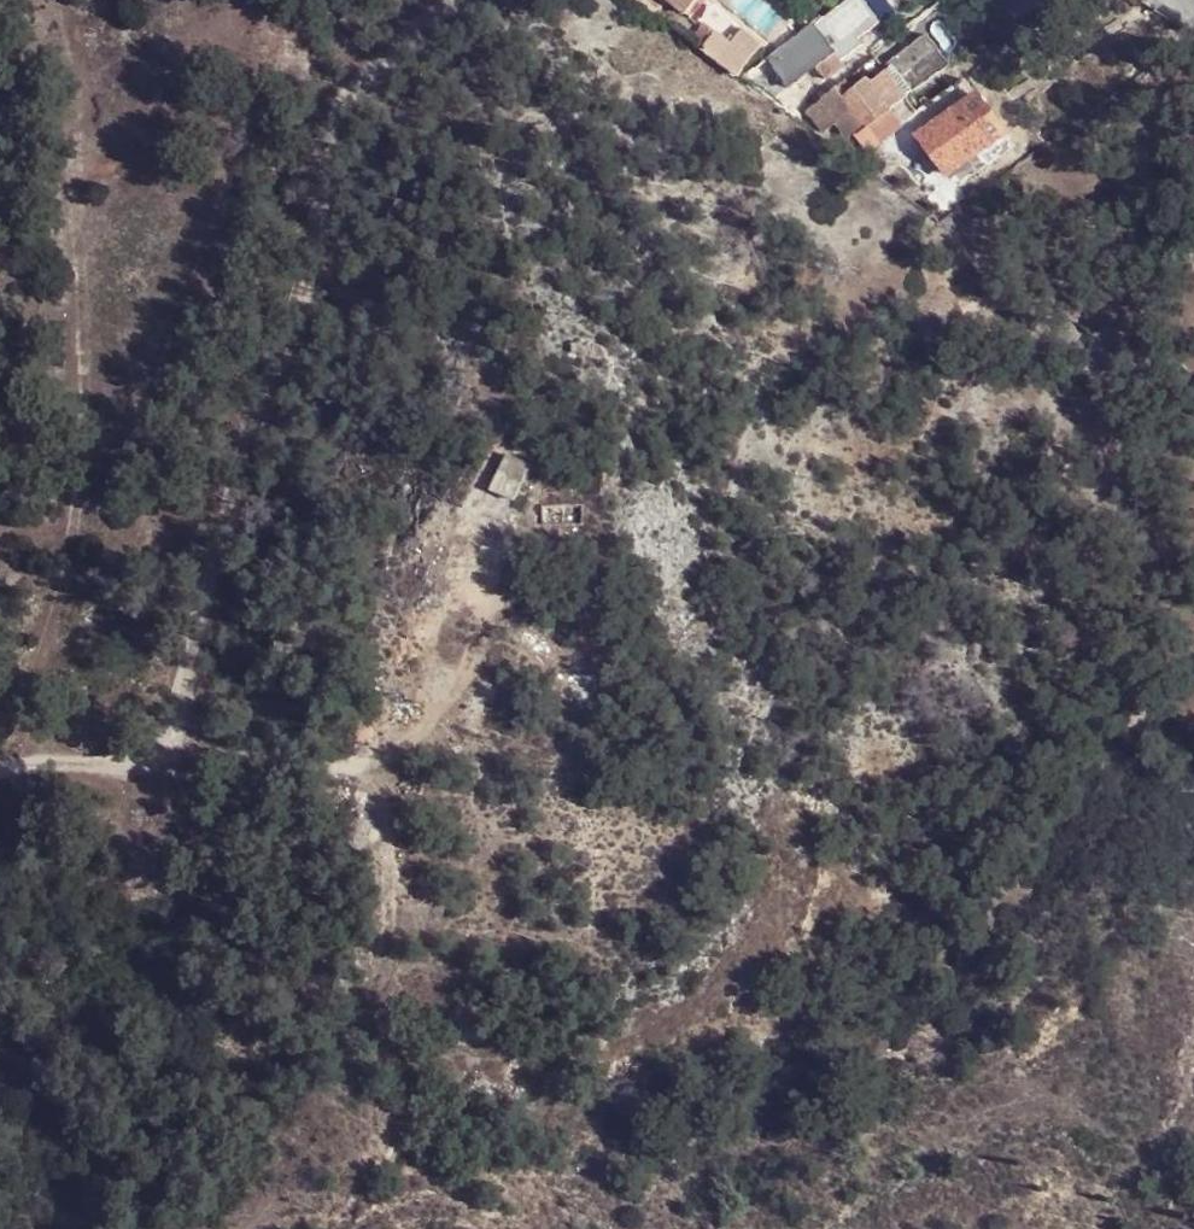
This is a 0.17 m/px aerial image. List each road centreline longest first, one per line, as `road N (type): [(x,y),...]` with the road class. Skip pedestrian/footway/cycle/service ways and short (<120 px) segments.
road 1 (track): [(448,0),(378,69),(320,147),(307,307),(165,749),(113,769),(0,784)]

